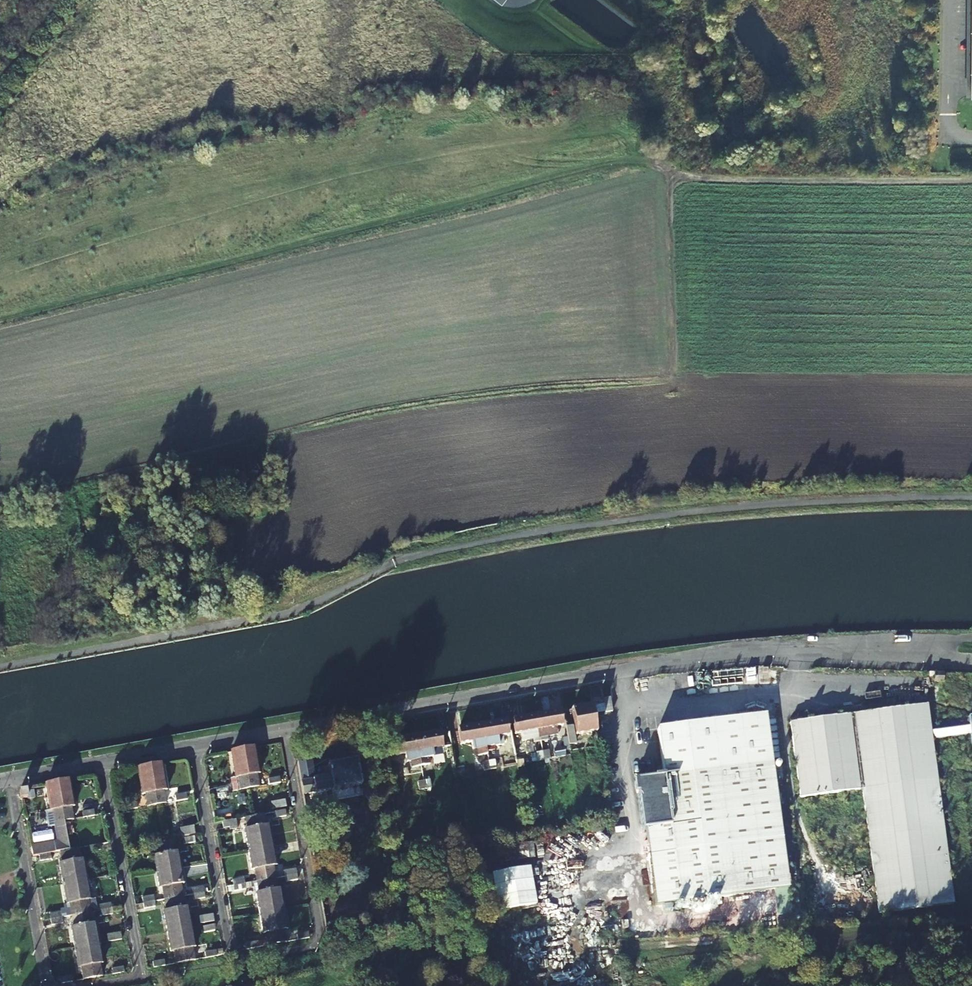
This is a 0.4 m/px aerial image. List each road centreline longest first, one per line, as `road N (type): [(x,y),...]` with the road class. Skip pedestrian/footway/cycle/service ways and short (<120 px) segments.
road 1 (track): [(971,178),(726,178),(606,157),(338,235),(0,318)]
road 2 (track): [(692,172),(671,196),(674,380),(404,404),(164,463)]
road 3 (residential): [(919,657),(777,651),(698,659),(283,731)]
road 4 (residential): [(192,747),(235,960),(321,942)]
road 5 (residential): [(102,764),(141,971),(94,985)]
road 6 (residential): [(283,731),(321,942)]
road 7 (residential): [(9,781),(47,985)]

